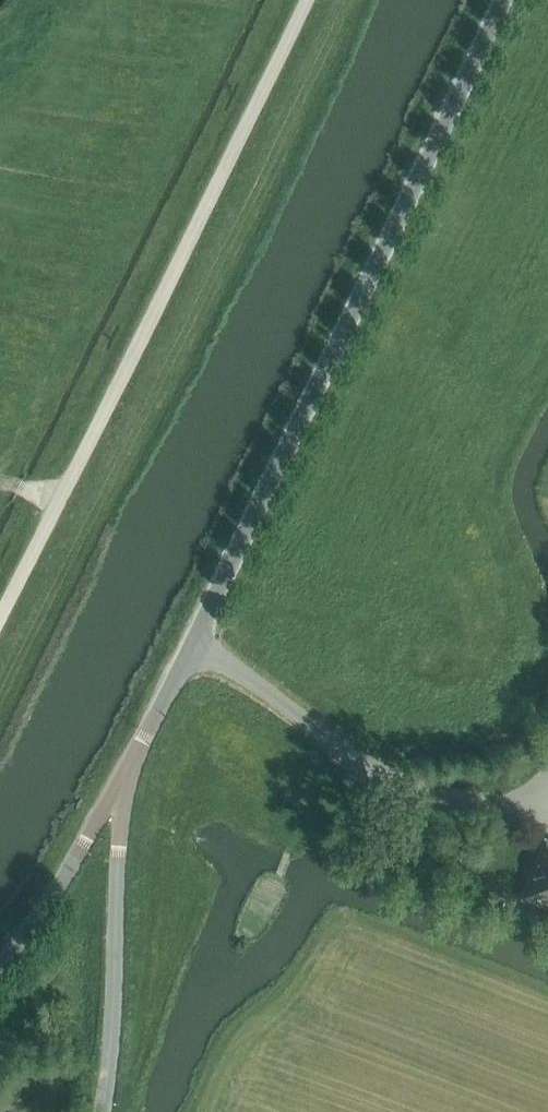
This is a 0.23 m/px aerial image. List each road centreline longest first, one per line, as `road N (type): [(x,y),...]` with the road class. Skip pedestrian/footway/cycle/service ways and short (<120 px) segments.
road 1 (unclassified): [(124,779),(195,650),(501,0)]
road 2 (track): [(0,625),(309,0)]
road 3 (unclassified): [(106,1111),(124,779)]
road 4 (unclassified): [(0,972),(22,949),(124,779)]

